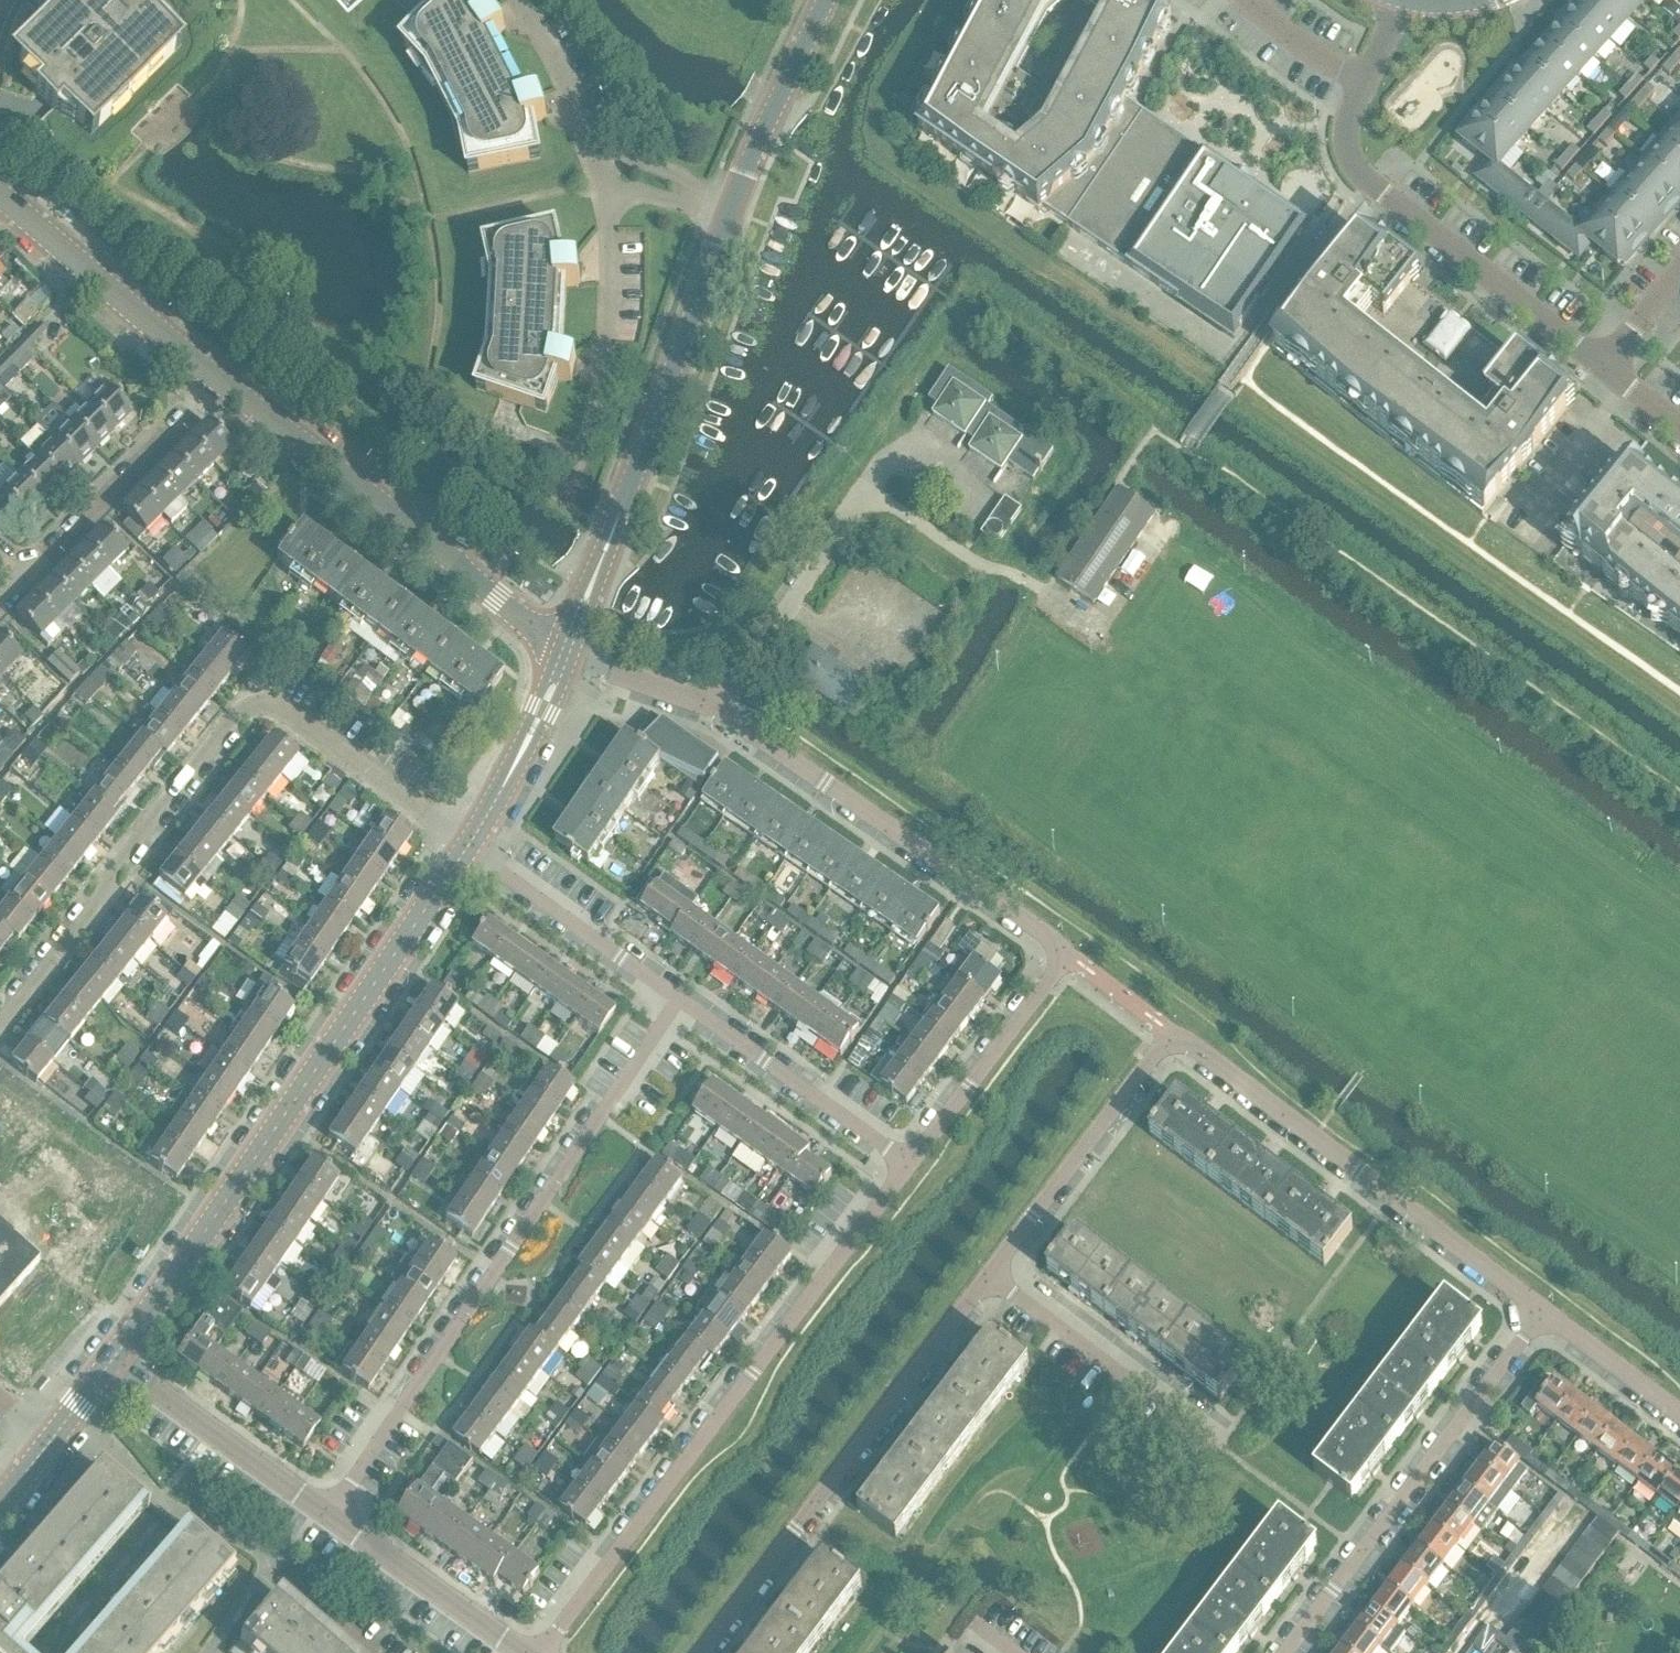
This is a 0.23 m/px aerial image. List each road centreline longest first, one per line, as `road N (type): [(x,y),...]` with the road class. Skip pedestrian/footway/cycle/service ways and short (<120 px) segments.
road 1 (residential): [(564,657),(715,710),(1067,956),(909,1165)]
road 2 (residential): [(988,1277),(1172,1038),(1545,1311)]
road 3 (residential): [(468,845),(270,702),(257,700),(0,1021)]
road 4 (residential): [(329,1517),(676,1000)]
road 5 (tertiary): [(111,1360),(464,850)]
road 6 (residential): [(909,1165),(539,1652)]
road 7 (residential): [(1396,0),(1348,126),(1349,154),(1371,187),(1603,367)]
road 8 (tertiary): [(564,657),(733,207)]
road 9 (residential): [(702,1652),(988,1277)]
road 10 (tertiary): [(564,657),(220,383)]
road 11 (residential): [(1287,1652),(1545,1311)]
road 12 (residential): [(580,457),(598,410),(608,297),(599,171)]
road 13 (tertiary): [(220,383),(0,194)]
road 14 (residential): [(909,1165),(676,1000)]
road 15 (residential): [(1212,1444),(988,1277)]
road 16 (residential): [(23,578),(220,383)]
road 17 (residential): [(329,1517),(111,1360)]
road 18 (residential): [(676,1000),(464,850)]
road 19 (residential): [(520,1652),(329,1517)]
road 20 (tertiary): [(733,207),(826,0)]
road 21 (tertiary): [(468,845),(564,657)]
road 22 (residential): [(599,171),(515,0)]
road 23 (residential): [(1545,1311),(1679,1415)]
road 24 (residential): [(733,207),(599,171)]
road 25 (residential): [(1603,367),(1679,272)]

